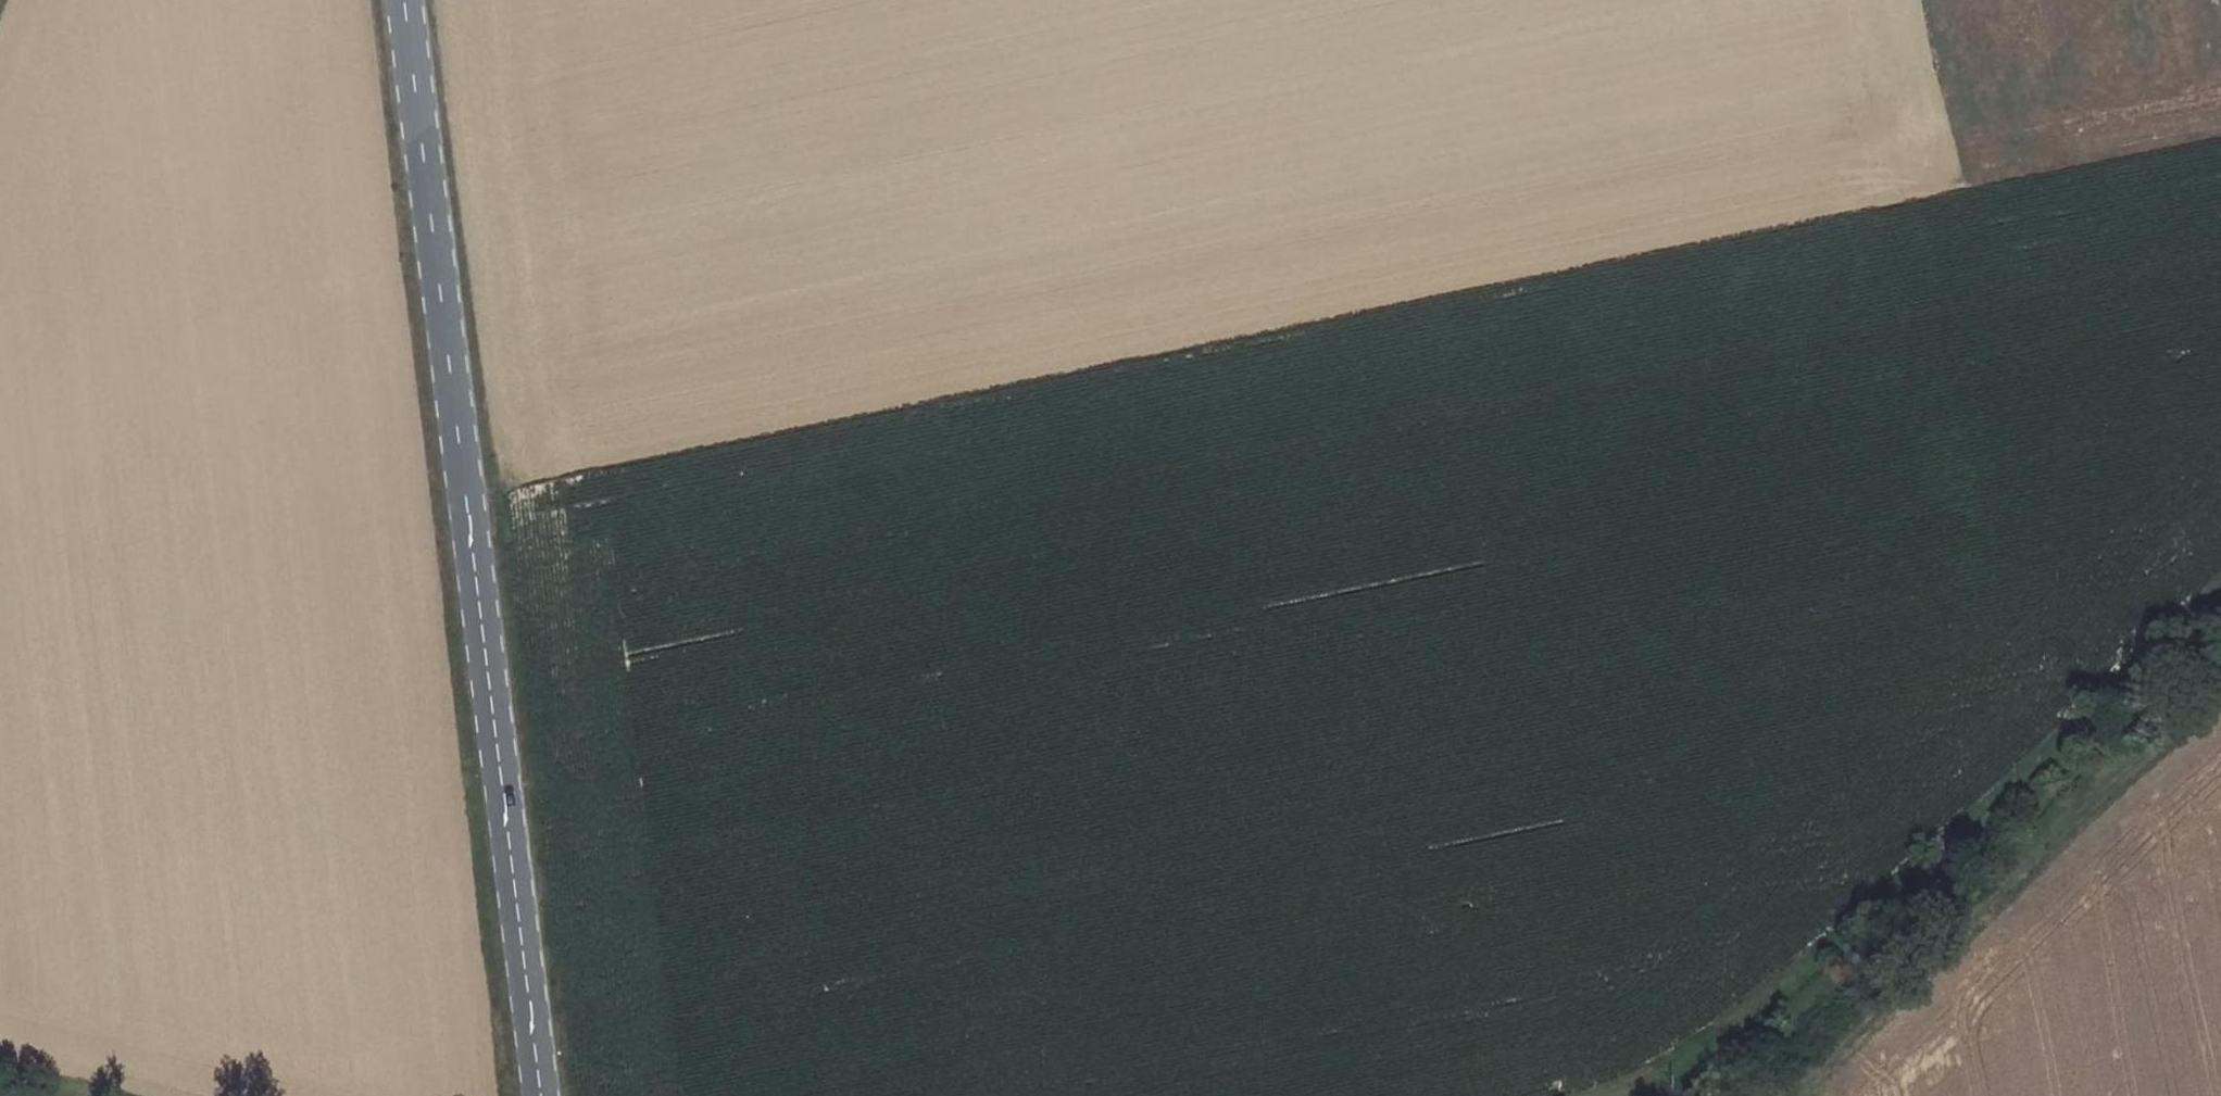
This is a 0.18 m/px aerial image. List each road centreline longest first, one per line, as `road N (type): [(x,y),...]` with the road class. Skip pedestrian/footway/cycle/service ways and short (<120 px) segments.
road 1 (tertiary): [(405,0),(544,1095)]
road 2 (track): [(1757,1095),(1786,1081),(2220,681)]

